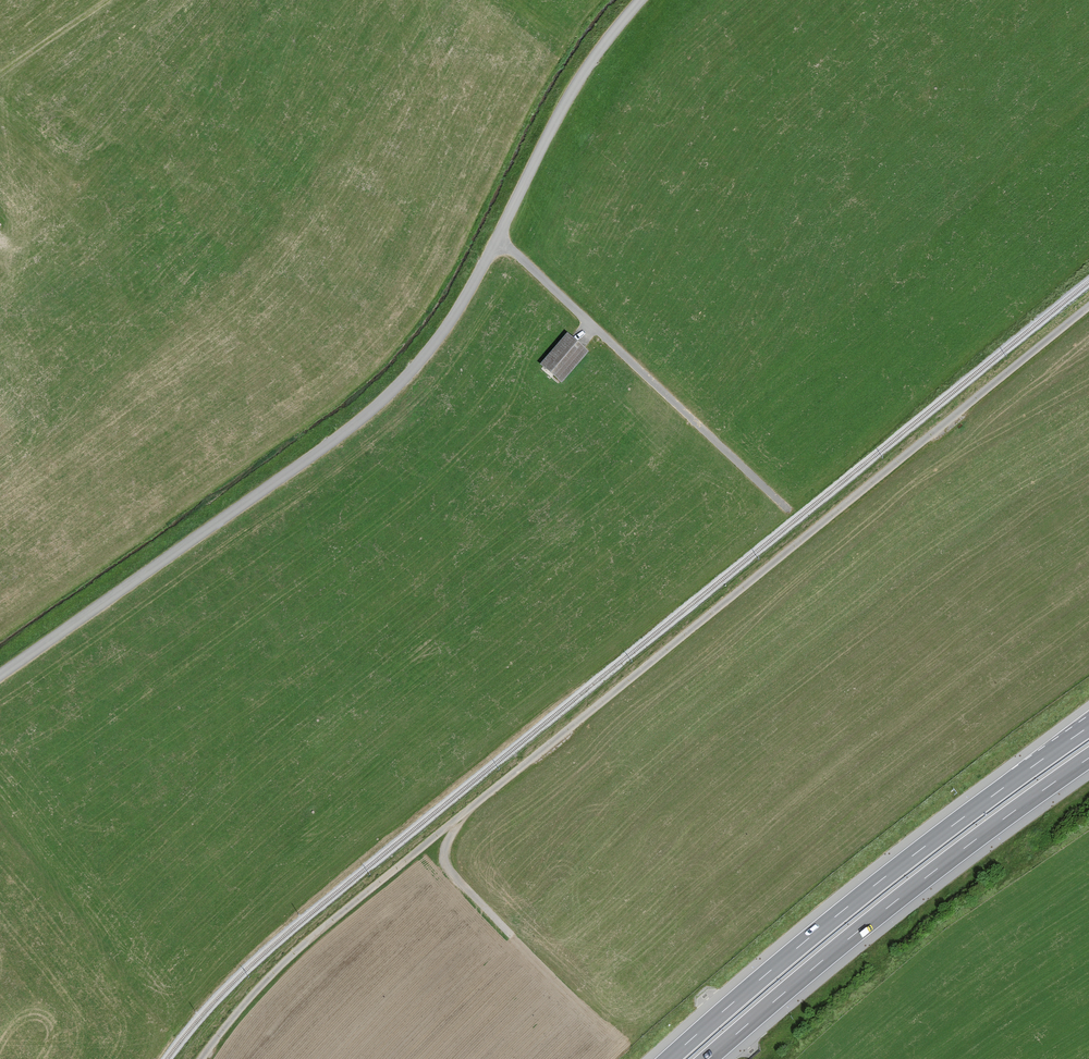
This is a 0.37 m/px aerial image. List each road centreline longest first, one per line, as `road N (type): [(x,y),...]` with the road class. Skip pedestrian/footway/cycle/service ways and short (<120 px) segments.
road 1 (track): [(200,1058),(266,978),(327,923),(1088,306)]
road 2 (unclassified): [(0,675),(372,410),(438,338),(498,239)]
road 3 (motorway): [(1088,726),(835,917),(669,1058)]
road 4 (motorway): [(708,1058),(853,935),(1088,758)]
road 5 (track): [(790,508),(498,239)]
road 6 (track): [(512,935),(448,867),(444,848),(458,817)]
road 7 (track): [(4,67),(104,0)]

